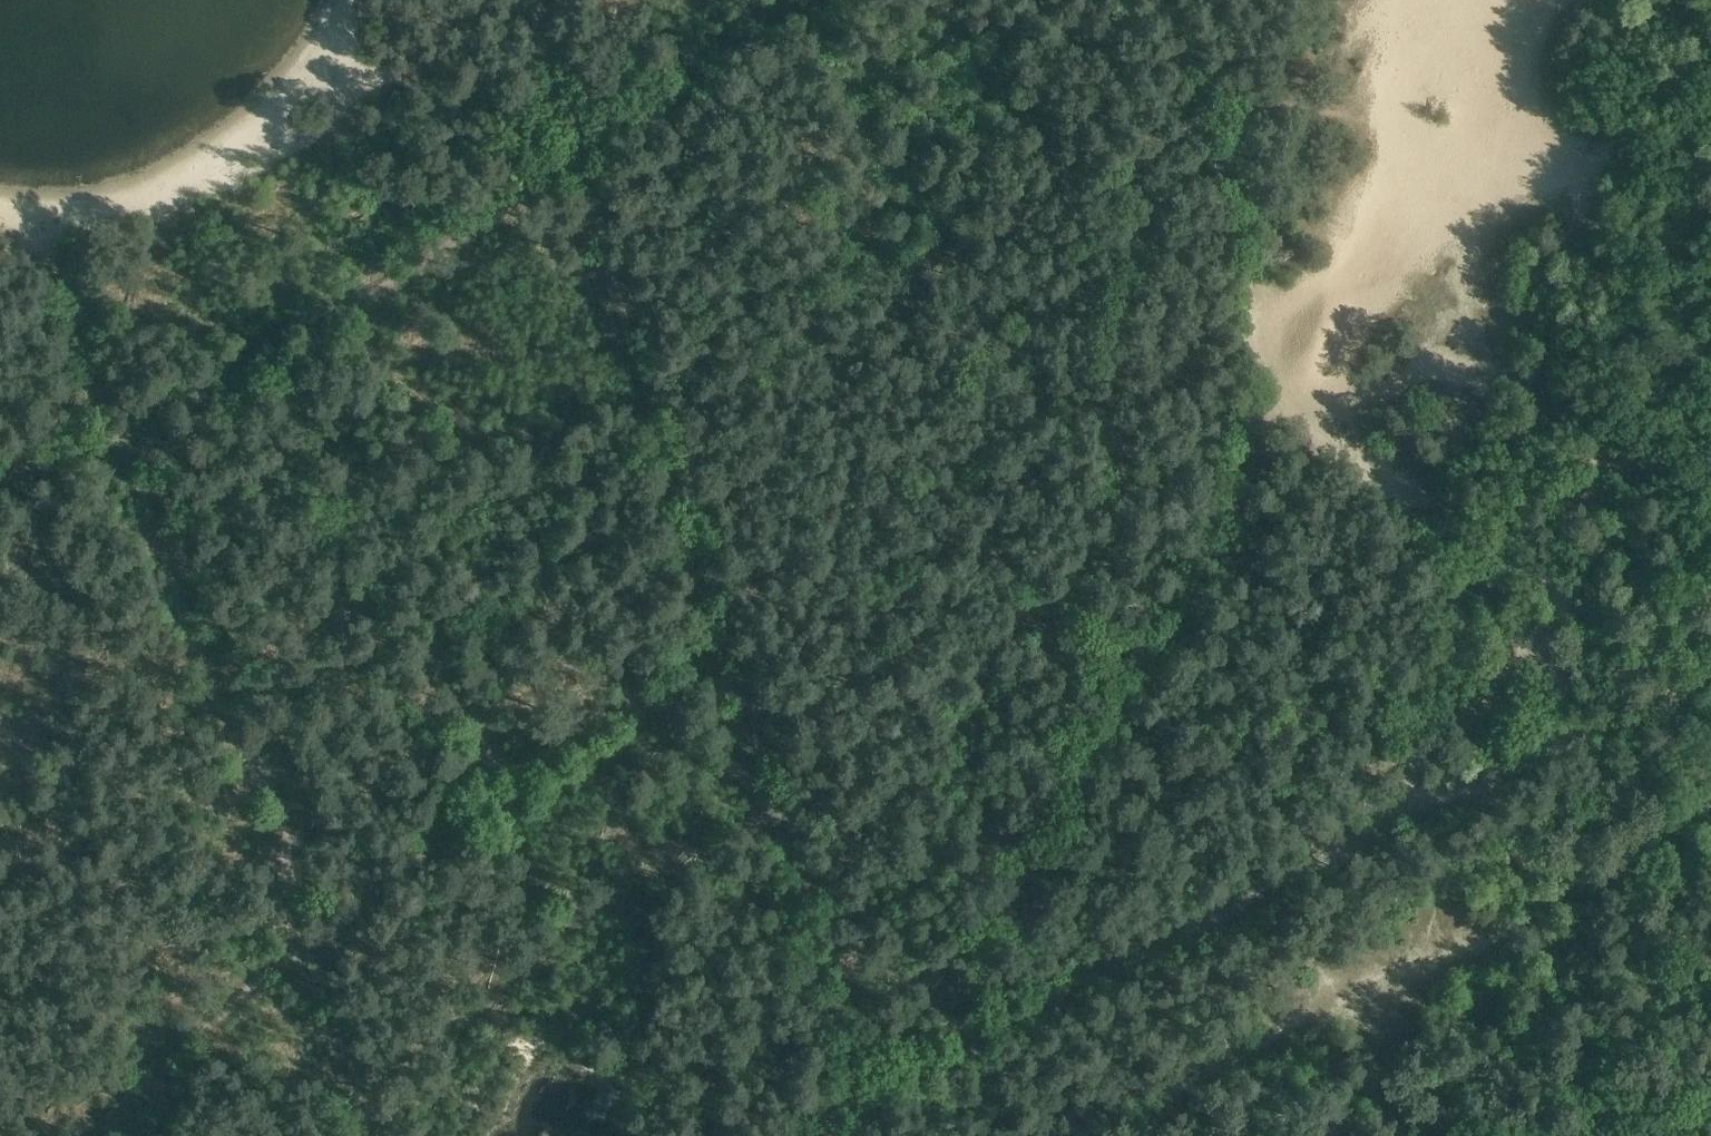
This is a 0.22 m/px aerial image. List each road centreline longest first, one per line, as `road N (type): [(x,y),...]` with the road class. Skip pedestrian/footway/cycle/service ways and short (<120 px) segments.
road 1 (track): [(797,1135),(971,1033),(990,974),(1251,430),(1264,364),(1262,313)]
road 2 (track): [(585,150),(197,388),(0,453)]
road 3 (track): [(1262,313),(1184,0)]
road 4 (track): [(780,0),(590,139)]
road 5 (track): [(543,0),(590,139)]

